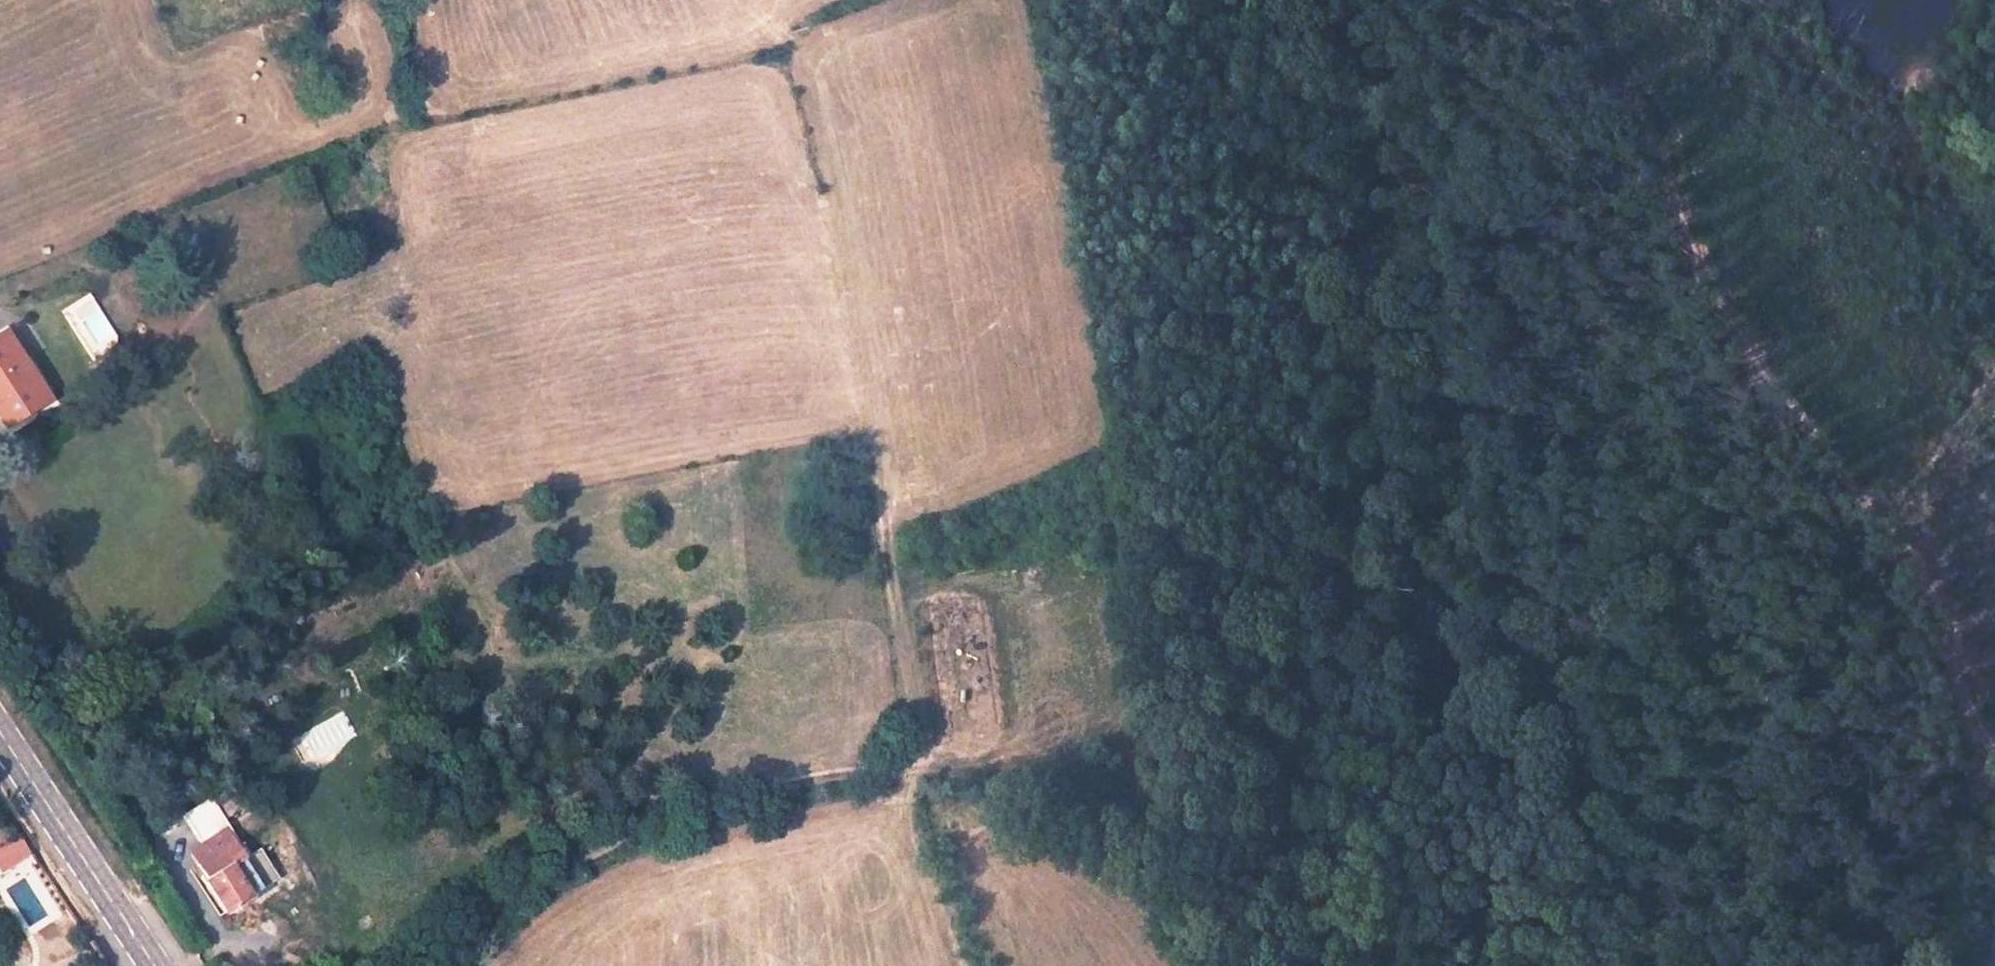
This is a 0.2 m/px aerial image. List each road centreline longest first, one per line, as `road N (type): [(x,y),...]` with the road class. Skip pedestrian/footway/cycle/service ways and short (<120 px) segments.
road 1 (track): [(437,965),(508,897),(625,839),(756,793),(903,768),(918,738),(900,684),(888,595)]
road 2 (secondary): [(157,965),(0,723)]

